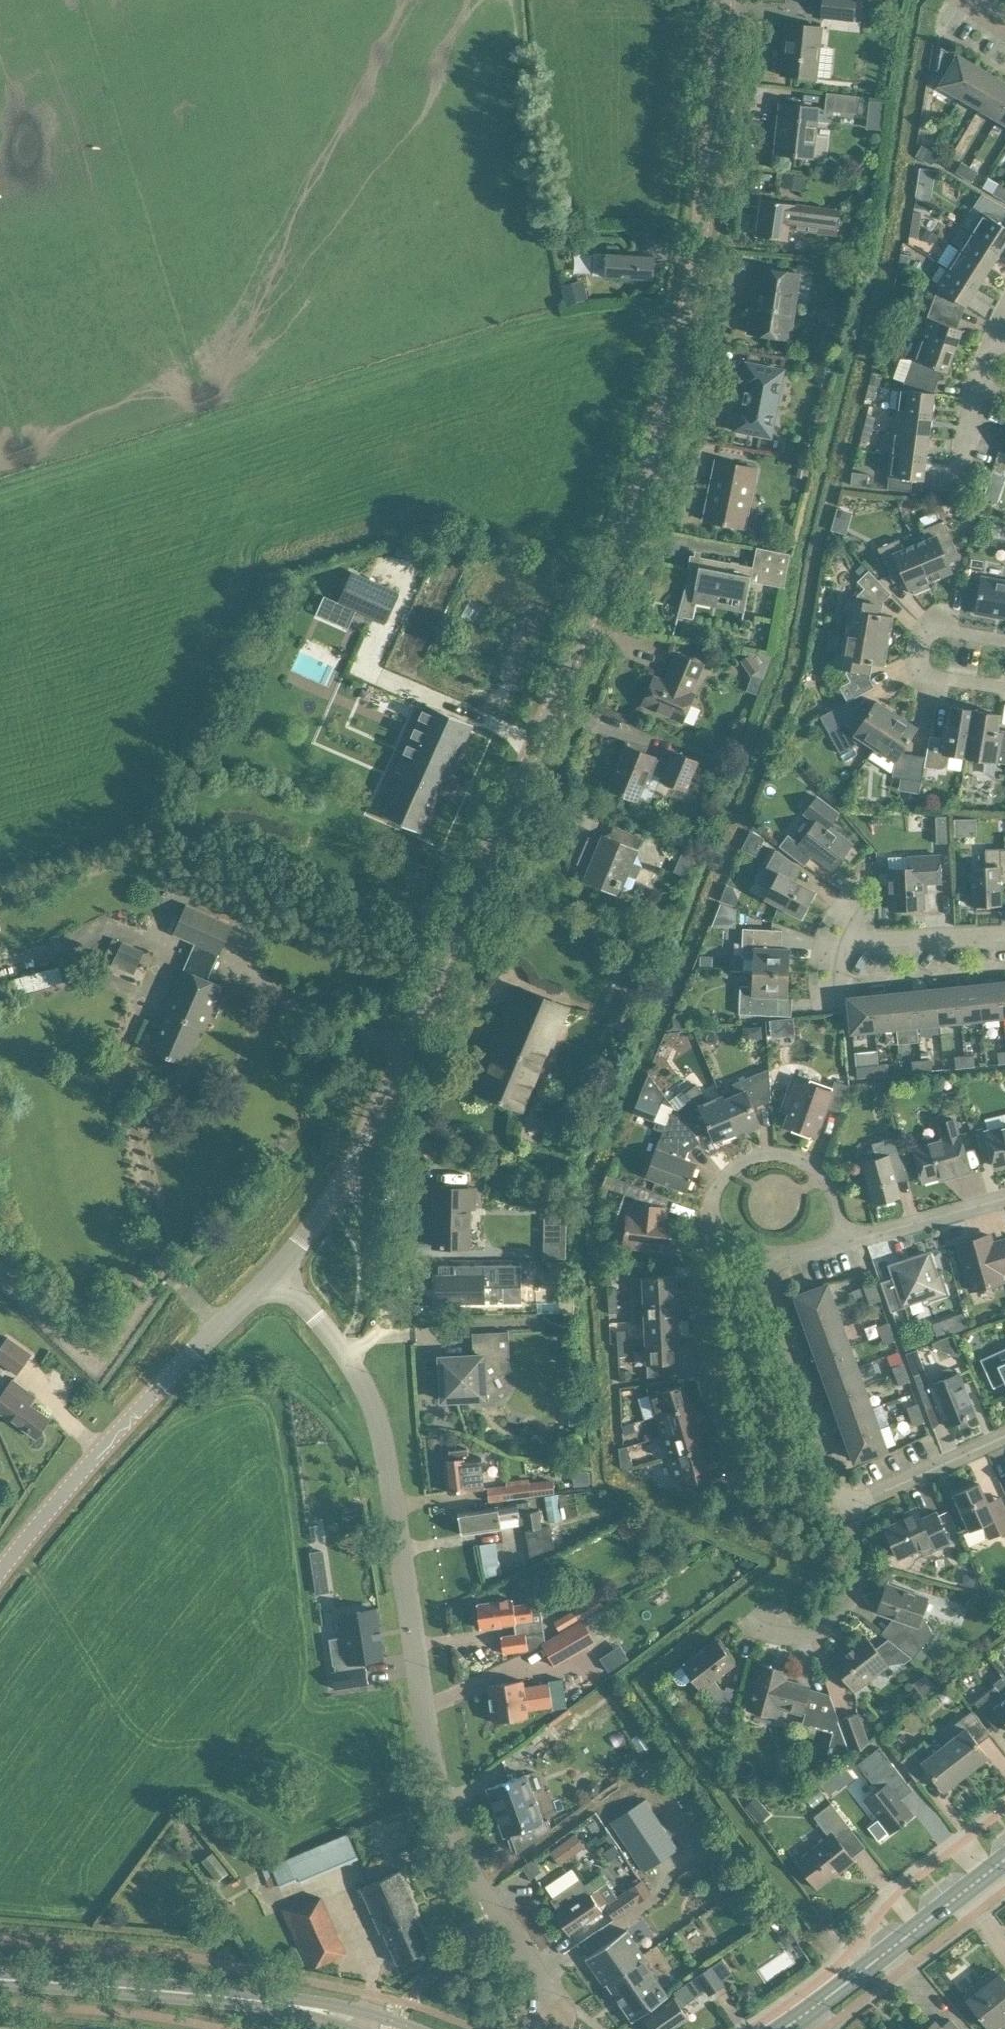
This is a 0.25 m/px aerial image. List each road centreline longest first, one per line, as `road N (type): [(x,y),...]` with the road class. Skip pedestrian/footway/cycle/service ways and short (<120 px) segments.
road 1 (unclassified): [(277,1272),(373,1120),(637,499),(685,327),(724,0)]
road 2 (residential): [(549,2002),(466,1873),(435,1788),(373,1407),(352,1366),(277,1272)]
road 3 (track): [(0,493),(532,329),(600,316),(685,327)]
road 4 (unclassified): [(0,1574),(125,1426),(277,1272)]
road 5 (secondary): [(0,1979),(283,2004),(384,2028)]
road 6 (residential): [(841,1503),(793,1491),(751,1493),(735,1481),(705,1371),(702,1232)]
road 7 (secondary): [(783,2028),(1004,1859)]
road 8 (residential): [(841,1503),(758,1254)]
road 9 (residential): [(702,1232),(722,1179),(744,1161),(772,1154),(801,1159),(825,1177),(846,1240)]
road 10 (residential): [(1004,688),(930,675),(920,663),(925,636),(939,628),(1004,640)]
road 11 (residential): [(762,1618),(810,1622),(843,1601),(855,1547),(841,1503)]
road 12 (residential): [(825,938),(1004,933)]
road 13 (residential): [(1004,1434),(841,1503)]
road 14 (residential): [(846,1240),(1004,1195)]

